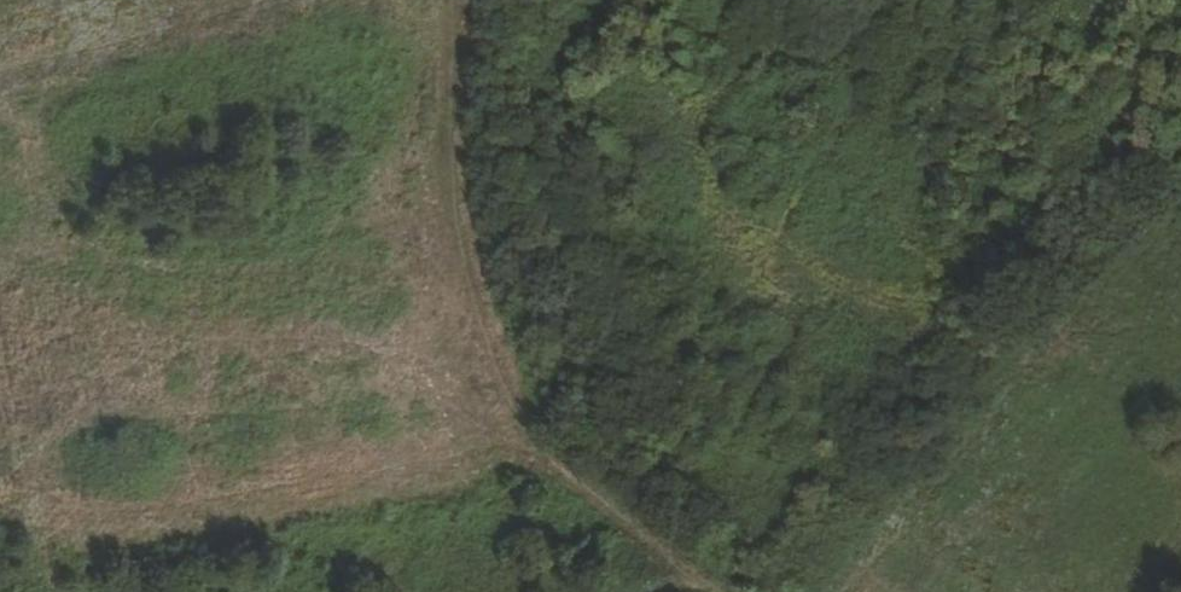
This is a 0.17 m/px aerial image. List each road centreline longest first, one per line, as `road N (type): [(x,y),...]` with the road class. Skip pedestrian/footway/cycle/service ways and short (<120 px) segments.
road 1 (track): [(460,0),(462,213),(479,300),(525,427),(565,482),(706,591)]
road 2 (track): [(545,462),(312,345),(129,276),(0,200)]

